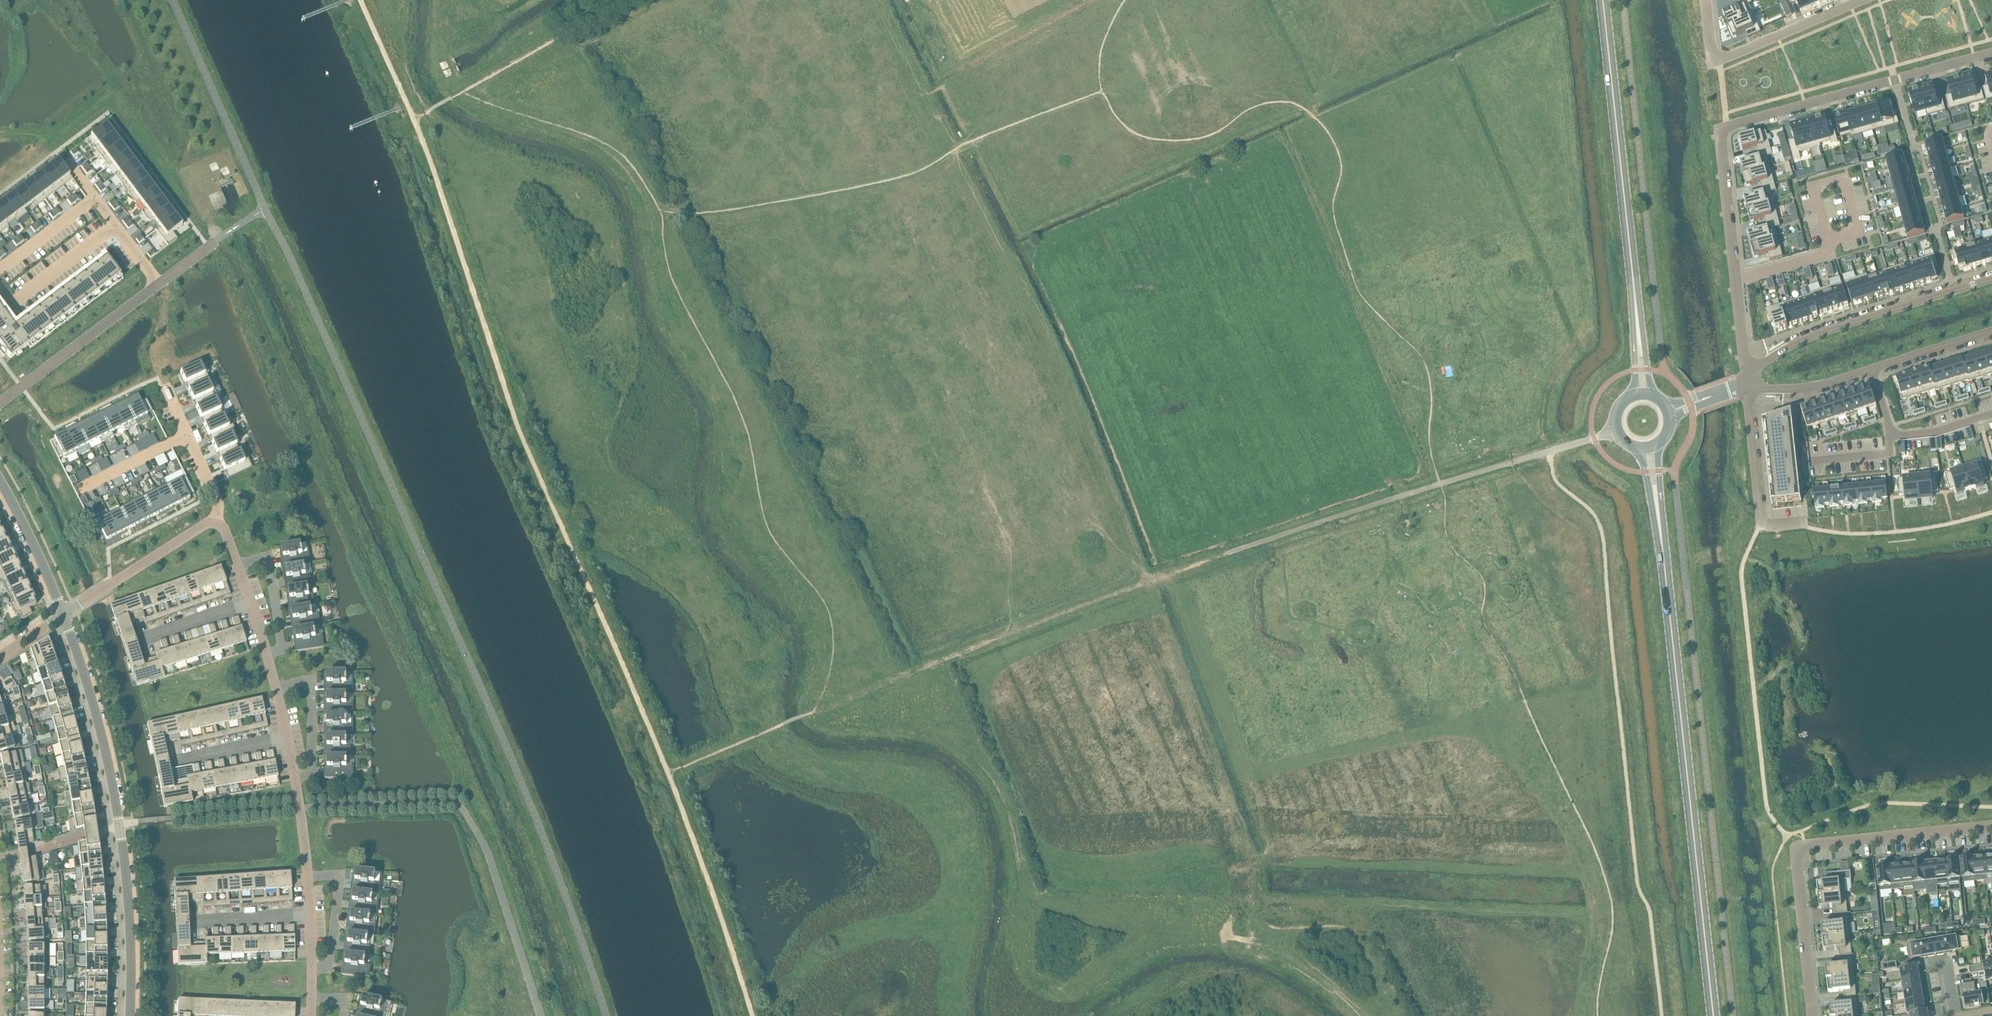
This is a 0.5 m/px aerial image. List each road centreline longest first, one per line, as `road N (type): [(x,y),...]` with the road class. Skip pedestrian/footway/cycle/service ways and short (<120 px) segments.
road 1 (residential): [(1991,51),(1727,126),(1721,140),(1751,384)]
road 2 (residential): [(311,1015),(308,878),(288,739),(239,566),(212,521)]
road 3 (secondary): [(1714,1015),(1658,509)]
road 4 (unclassified): [(1616,430),(1158,578)]
road 5 (unclassified): [(132,1015),(121,825),(64,614)]
road 6 (residential): [(1812,1015),(1799,850),(1991,827)]
road 7 (secondary): [(1638,335),(1603,0)]
road 8 (tertiary): [(1991,278),(1801,340),(1766,361),(1751,384)]
road 9 (residential): [(1861,0),(1721,59),(1712,54),(1706,0)]
road 10 (residential): [(0,404),(158,283)]
road 11 (residential): [(1751,384),(1759,517),(1771,525),(1806,522)]
road 12 (residential): [(212,521),(64,614)]
road 13 (residential): [(1871,368),(1894,433),(1933,432),(1991,414)]
road 14 (residential): [(543,1015),(489,856)]
road 15 (residential): [(0,269),(21,297),(115,229)]
road 16 (unclassified): [(64,614),(0,480)]
road 17 (tertiary): [(1871,368),(1991,332)]
road 18 (tertiary): [(1751,384),(1797,388),(1871,368)]
road 19 (residential): [(186,437),(78,491)]

